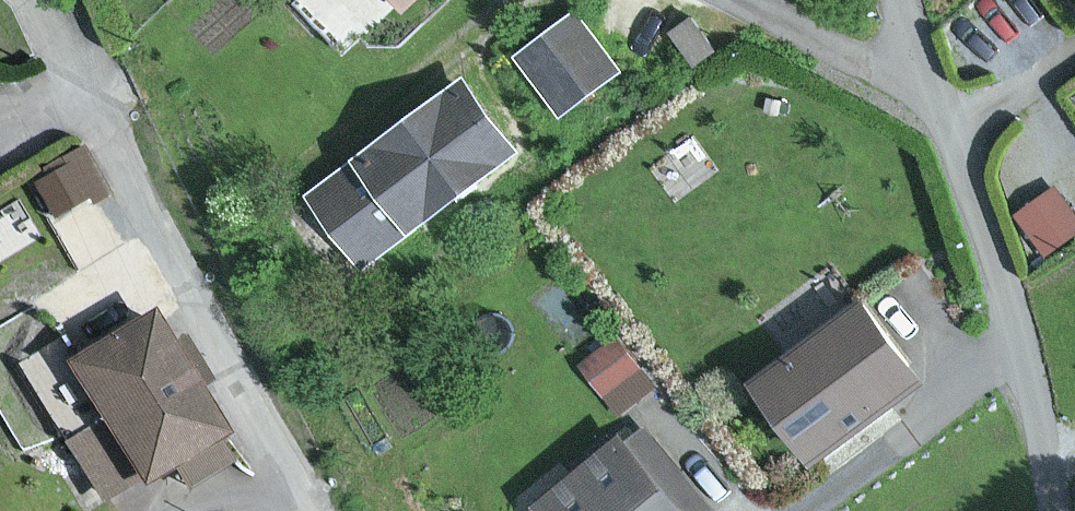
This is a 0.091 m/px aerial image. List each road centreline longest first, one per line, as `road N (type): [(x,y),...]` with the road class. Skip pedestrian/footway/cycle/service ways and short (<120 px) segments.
road 1 (residential): [(301,510),(190,319),(32,0)]
road 2 (unclassified): [(1053,510),(1037,406),(1005,288),(897,0)]

